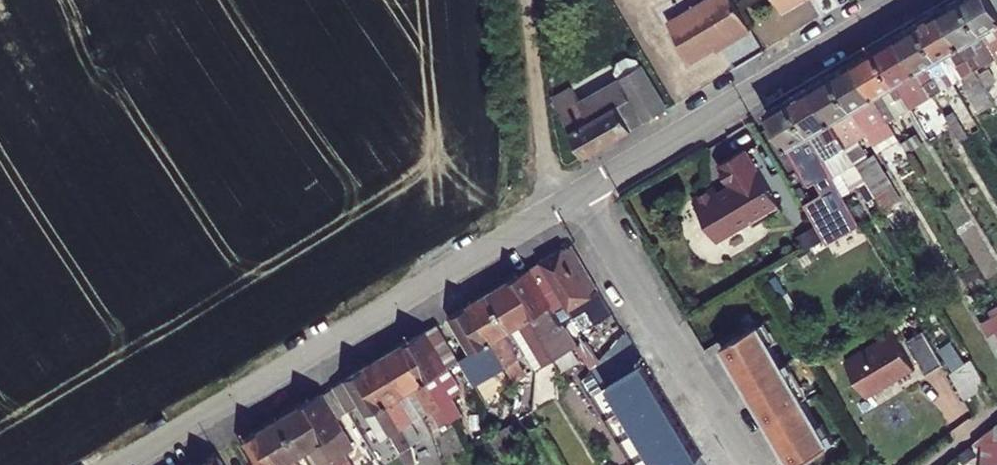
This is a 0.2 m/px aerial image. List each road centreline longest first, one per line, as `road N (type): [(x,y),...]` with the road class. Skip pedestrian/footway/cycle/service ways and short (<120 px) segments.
road 1 (residential): [(578,192),(118,464)]
road 2 (residential): [(905,0),(578,192)]
road 3 (residential): [(750,464),(684,373),(578,192)]

